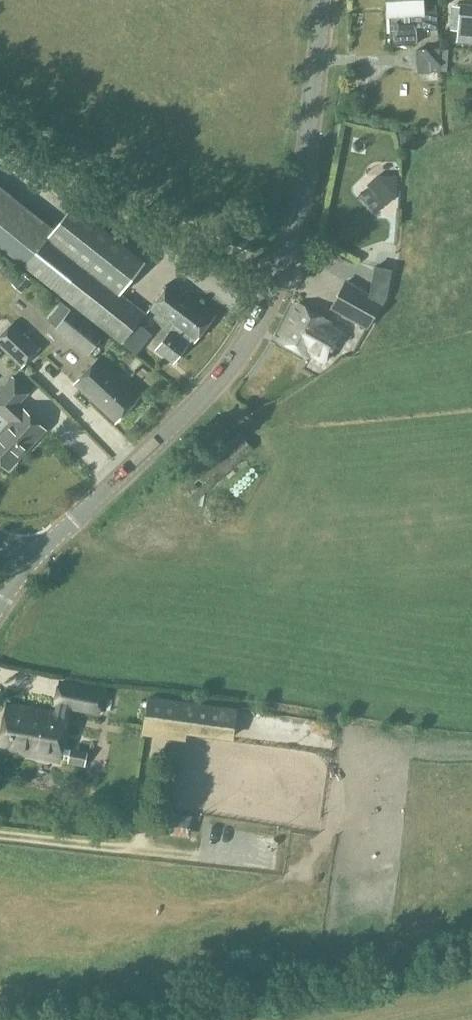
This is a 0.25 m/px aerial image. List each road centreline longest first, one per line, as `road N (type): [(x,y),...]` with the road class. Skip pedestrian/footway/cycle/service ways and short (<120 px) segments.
road 1 (tertiary): [(33,561),(168,442),(249,352),(289,272),(310,174),(328,0)]
road 2 (track): [(0,146),(264,322)]

